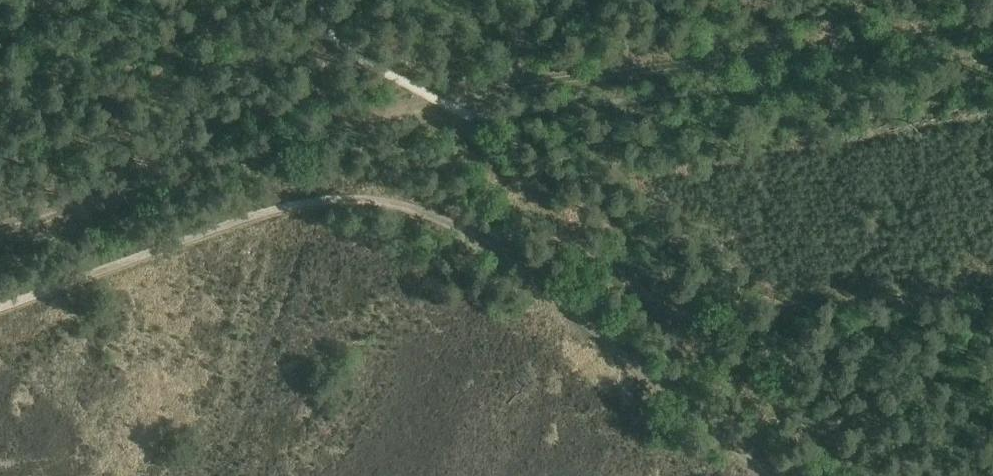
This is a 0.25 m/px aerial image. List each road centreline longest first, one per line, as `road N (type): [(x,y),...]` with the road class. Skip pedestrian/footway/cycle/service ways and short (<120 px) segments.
road 1 (track): [(992,22),(534,81),(373,115),(0,235)]
road 2 (track): [(763,475),(529,277),(465,233),(381,201),(300,203),(243,218),(0,308)]

